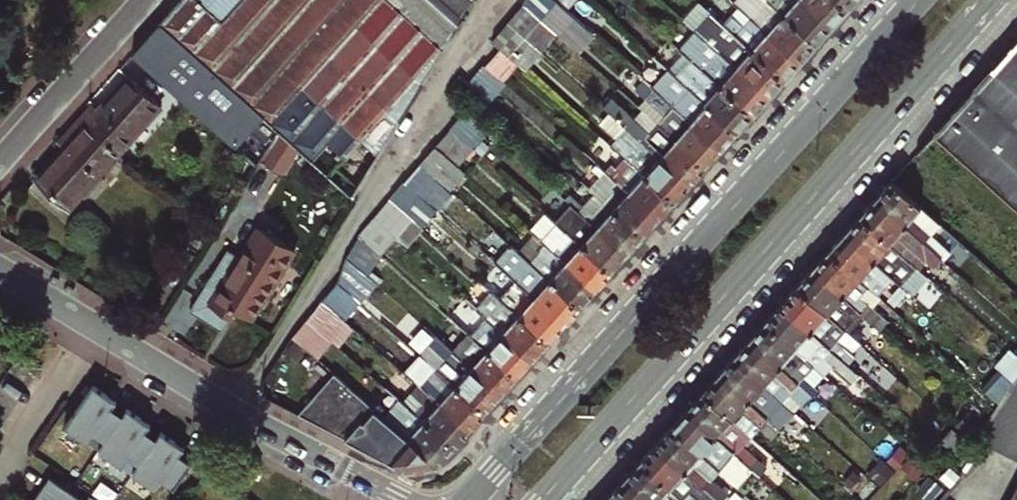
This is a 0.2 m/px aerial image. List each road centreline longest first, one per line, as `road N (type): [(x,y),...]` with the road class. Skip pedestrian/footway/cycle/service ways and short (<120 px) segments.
road 1 (primary): [(918,0),(467,499)]
road 2 (primary): [(543,499),(991,0)]
road 3 (residential): [(232,412),(490,0)]
road 4 (residential): [(140,0),(0,155)]
road 5 (tertiary): [(232,412),(398,499)]
road 6 (residential): [(0,472),(96,328)]
road 7 (tertiary): [(96,328),(232,412)]

